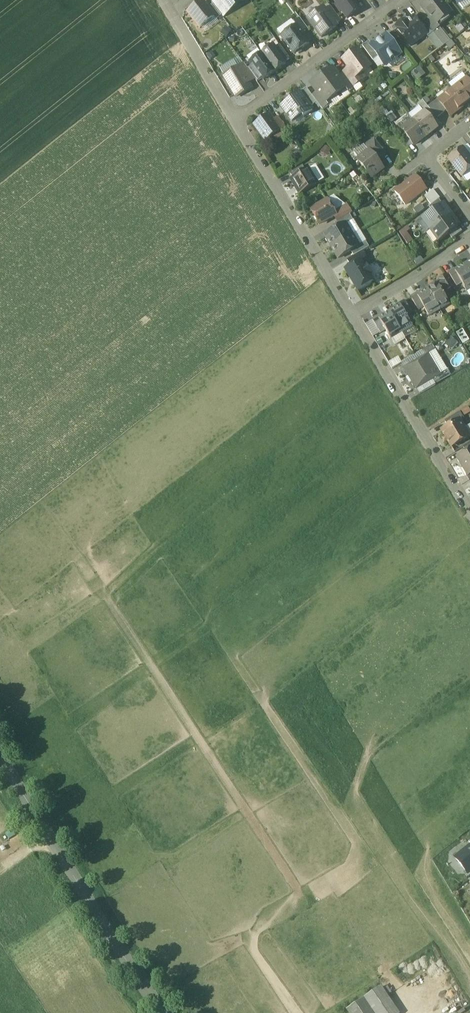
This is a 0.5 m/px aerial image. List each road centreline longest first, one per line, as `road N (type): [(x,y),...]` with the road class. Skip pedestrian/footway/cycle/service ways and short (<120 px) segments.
road 1 (residential): [(162,1012),(0,753)]
road 2 (residential): [(352,317),(238,119)]
road 3 (residential): [(469,513),(352,317)]
road 4 (residential): [(401,0),(238,119)]
road 5 (residential): [(469,243),(352,317)]
road 6 (residential): [(238,119),(173,12)]

